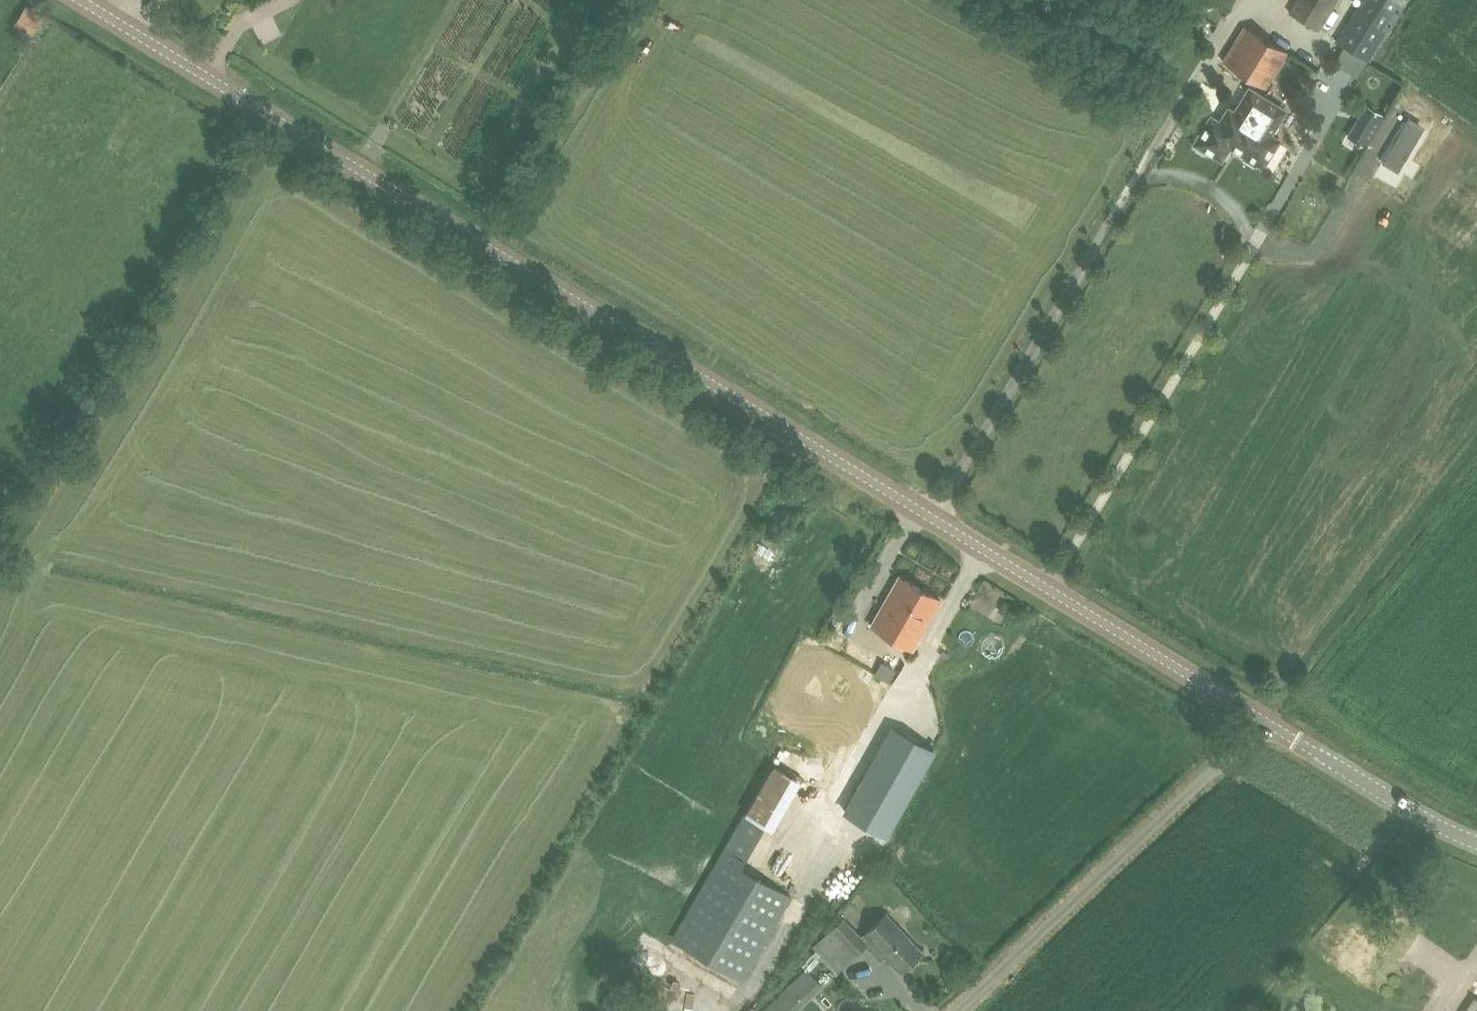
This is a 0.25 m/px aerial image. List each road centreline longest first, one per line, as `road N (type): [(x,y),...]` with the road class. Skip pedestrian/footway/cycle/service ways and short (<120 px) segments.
road 1 (tertiary): [(1262,715),(79,0)]
road 2 (residential): [(959,1010),(1262,715)]
road 3 (tertiary): [(1476,843),(1262,715)]

